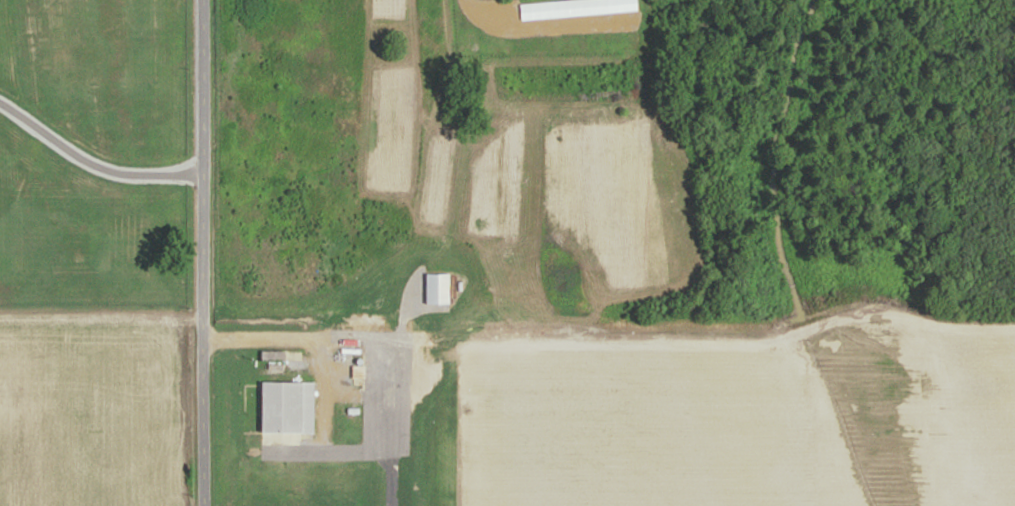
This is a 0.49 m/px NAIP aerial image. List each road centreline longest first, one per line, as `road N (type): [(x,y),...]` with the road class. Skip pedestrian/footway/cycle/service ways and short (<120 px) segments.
road 1 (residential): [(204,505),(202,0)]

